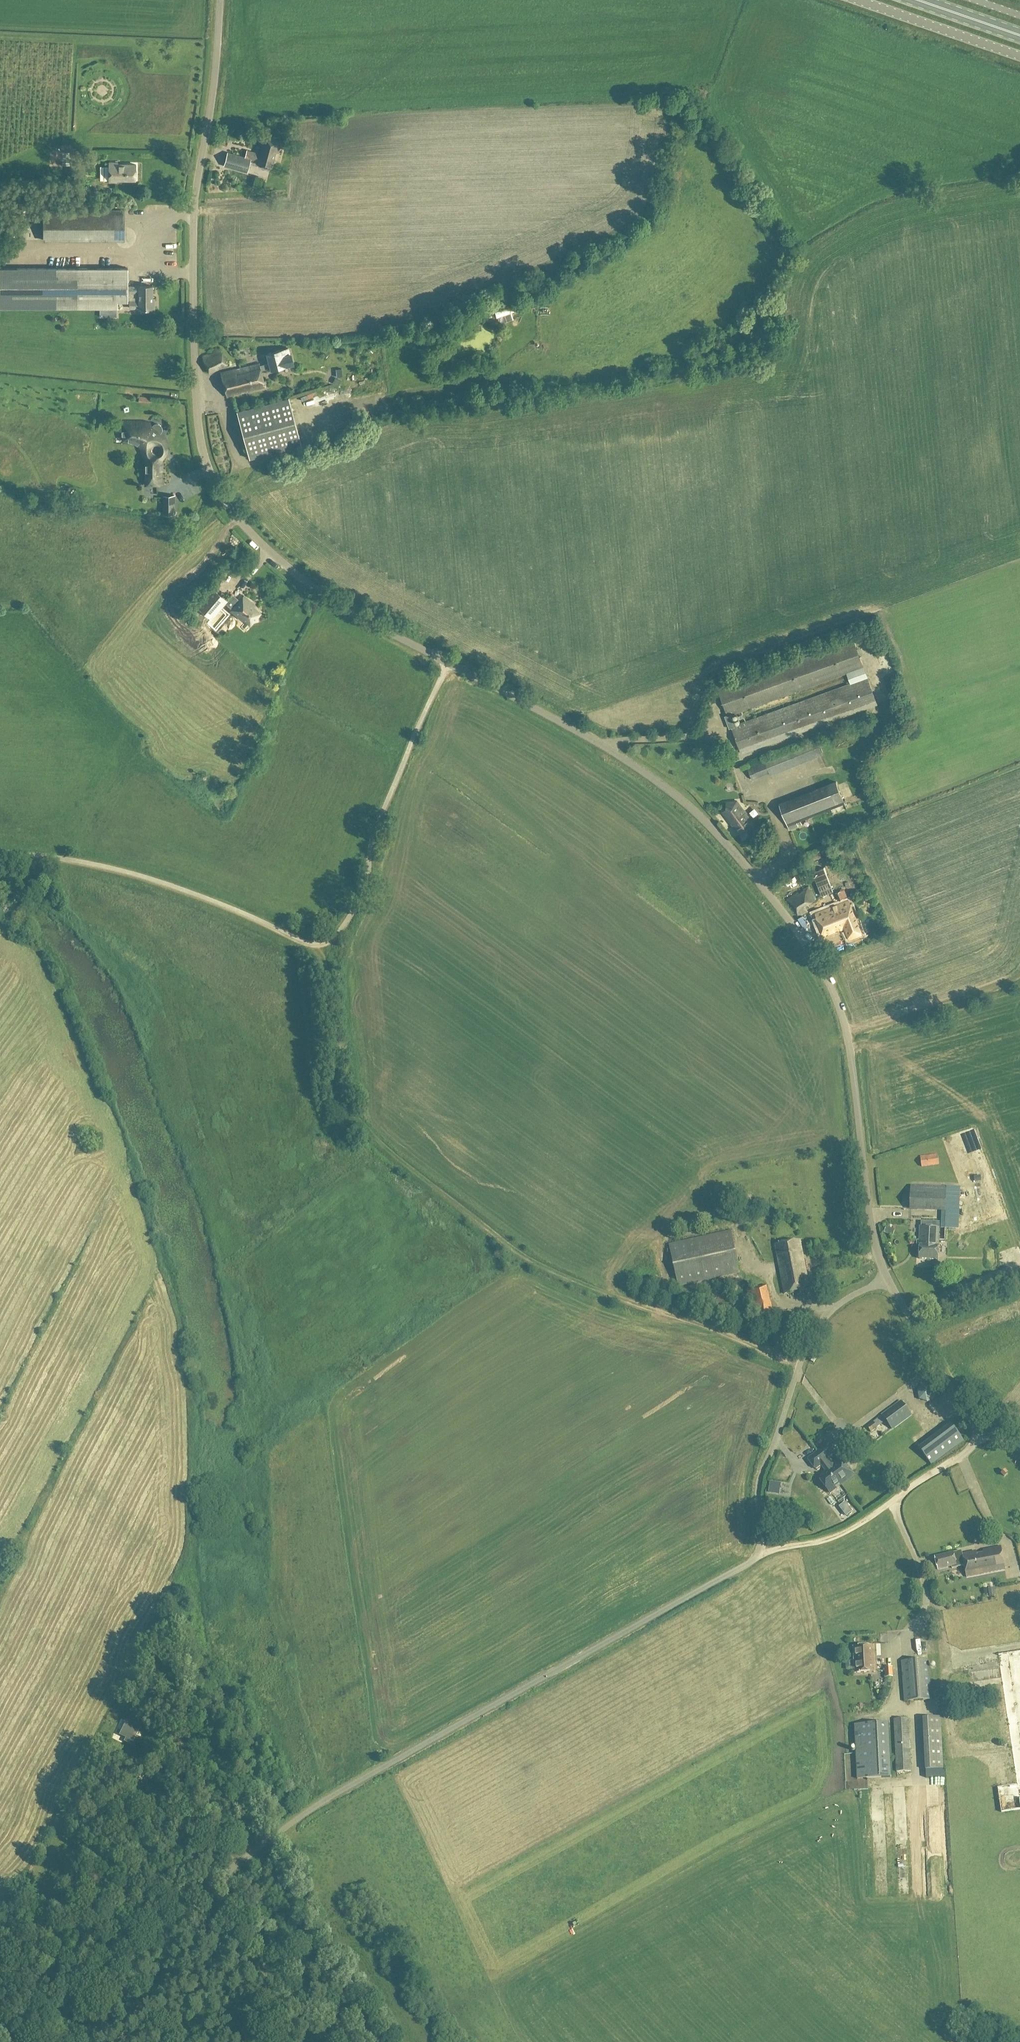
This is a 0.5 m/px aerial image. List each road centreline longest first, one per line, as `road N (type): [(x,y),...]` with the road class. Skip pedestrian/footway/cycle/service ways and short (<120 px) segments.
road 1 (unclassified): [(887,1276),(835,994),(741,862),(638,769),(343,608),(259,543),(221,493),(207,463),(197,385),(195,210),(221,0)]
road 2 (unclassified): [(223,1874),(339,1791),(754,1559),(762,1543),(760,1478),(813,1331),(851,1295),(887,1276)]
road 3 (track): [(320,945),(335,1088),(354,1122),(548,1268),(799,1363)]
road 4 (track): [(237,1864),(190,1812),(175,1693),(141,1634),(118,1637),(27,1752)]
road 5 (unclassified): [(0,2029),(79,1997),(223,1874)]
road 6 (track): [(961,1454),(849,1529),(759,1553)]
road 7 (track): [(847,1033),(994,989),(1019,972)]
road 8 (unclassified): [(983,1425),(953,1394),(887,1276)]
road 9 (unclassified): [(223,1874),(230,1906),(268,1976),(278,2041)]
road 10 (unclassified): [(1019,55),(860,0)]

